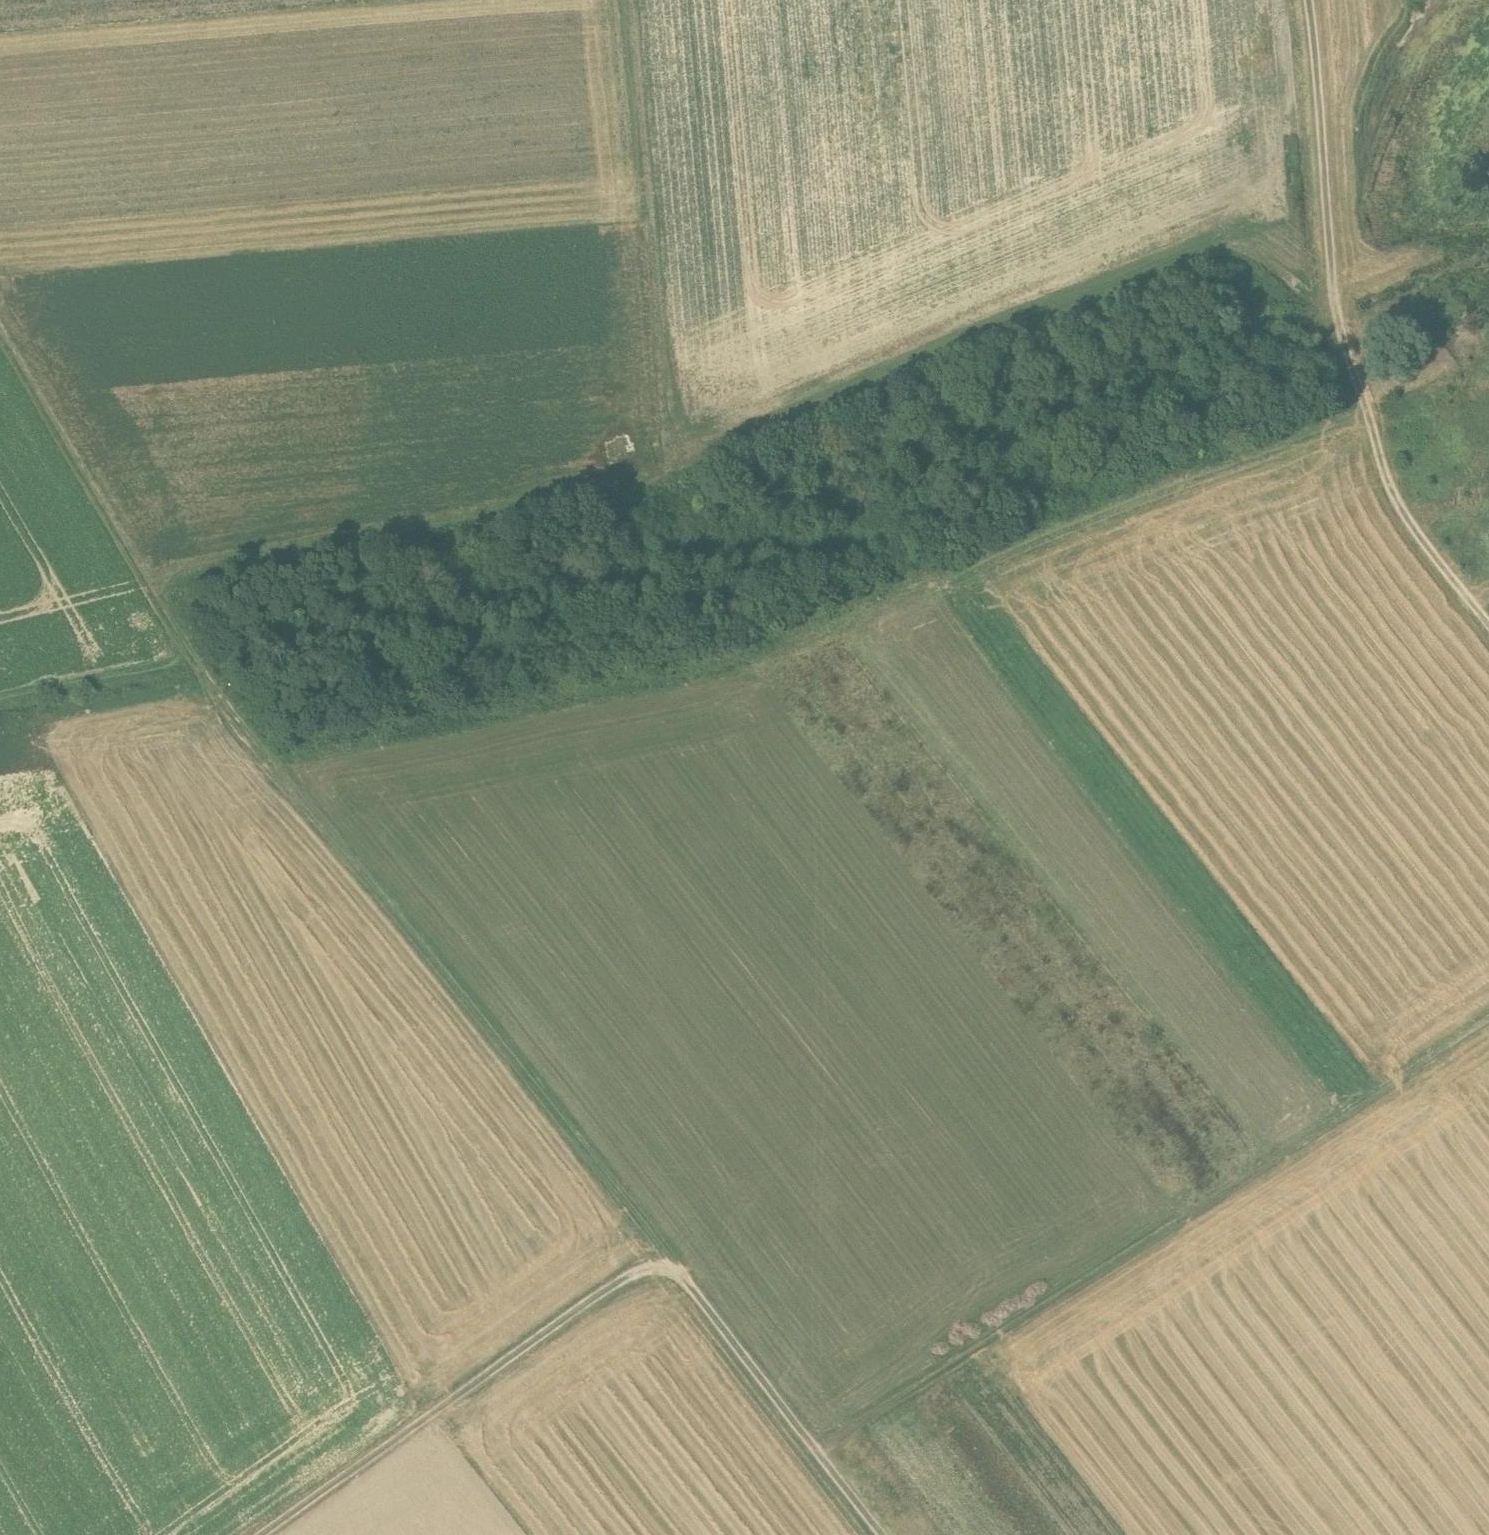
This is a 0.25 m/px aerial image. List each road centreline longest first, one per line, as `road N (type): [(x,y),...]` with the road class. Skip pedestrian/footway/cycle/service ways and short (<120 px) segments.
road 1 (track): [(194,661),(877,1534)]
road 2 (track): [(629,0),(670,460),(1245,231)]
road 3 (track): [(820,1462),(1488,1034)]
road 4 (track): [(1305,0),(1318,71),(1332,305),(1388,492),(1408,528),(1488,628)]
road 5 (track): [(666,1263),(625,1278),(260,1534)]
road 6 (track): [(0,338),(194,661)]
road 7 (track): [(0,698),(194,661)]

